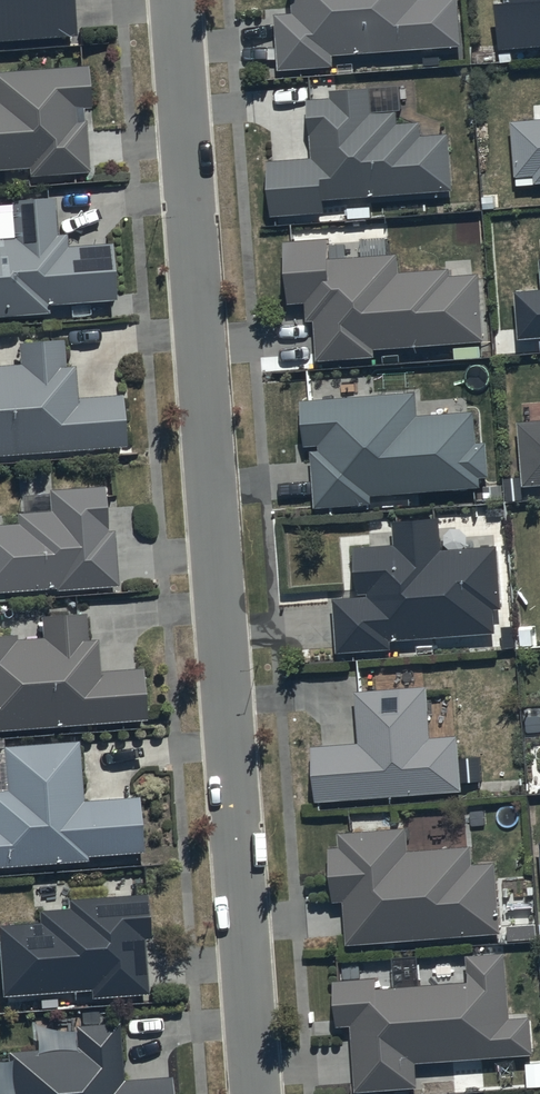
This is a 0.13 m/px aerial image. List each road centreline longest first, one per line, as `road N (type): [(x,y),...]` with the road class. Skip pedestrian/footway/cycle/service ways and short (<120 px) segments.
road 1 (residential): [(176,0),(257,1093)]

